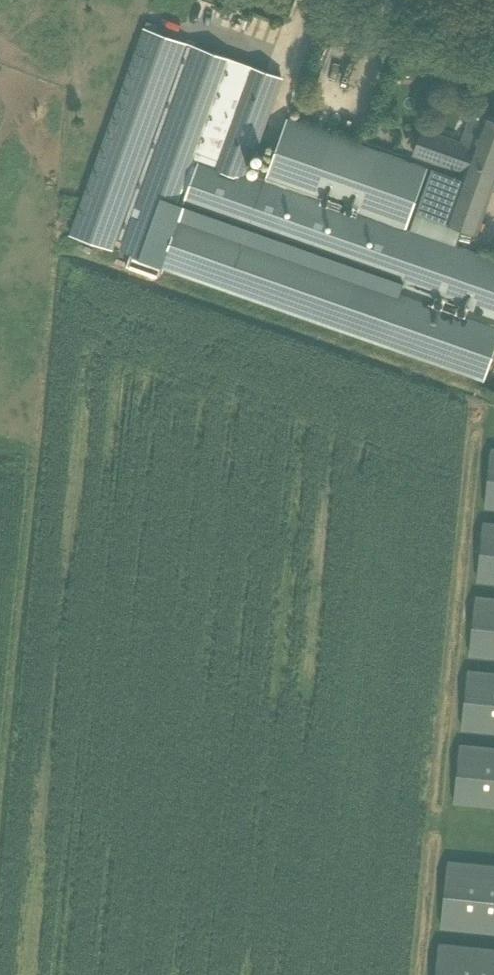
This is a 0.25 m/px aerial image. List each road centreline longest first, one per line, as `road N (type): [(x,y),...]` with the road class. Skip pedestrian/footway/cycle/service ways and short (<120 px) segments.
road 1 (unclassified): [(493,46),(374,0)]

